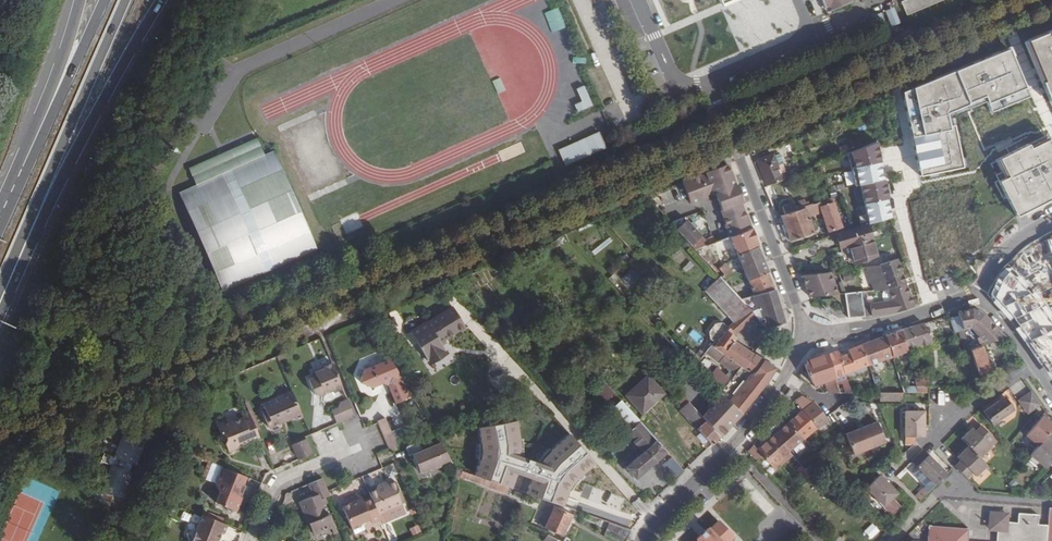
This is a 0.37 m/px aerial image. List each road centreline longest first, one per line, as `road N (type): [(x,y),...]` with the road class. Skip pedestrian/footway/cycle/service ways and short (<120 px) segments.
road 1 (residential): [(810,33),(708,79),(807,336)]
road 2 (trunk): [(0,318),(60,182),(163,0)]
road 3 (trunk): [(0,293),(127,0)]
road 4 (residential): [(807,336),(765,407),(642,540)]
road 5 (trunk): [(104,0),(0,222)]
road 6 (trunk): [(81,0),(0,205)]
road 7 (residential): [(908,455),(1033,362)]
road 8 (residential): [(251,540),(274,484),(354,449)]
road 9 (residential): [(927,313),(807,336)]

